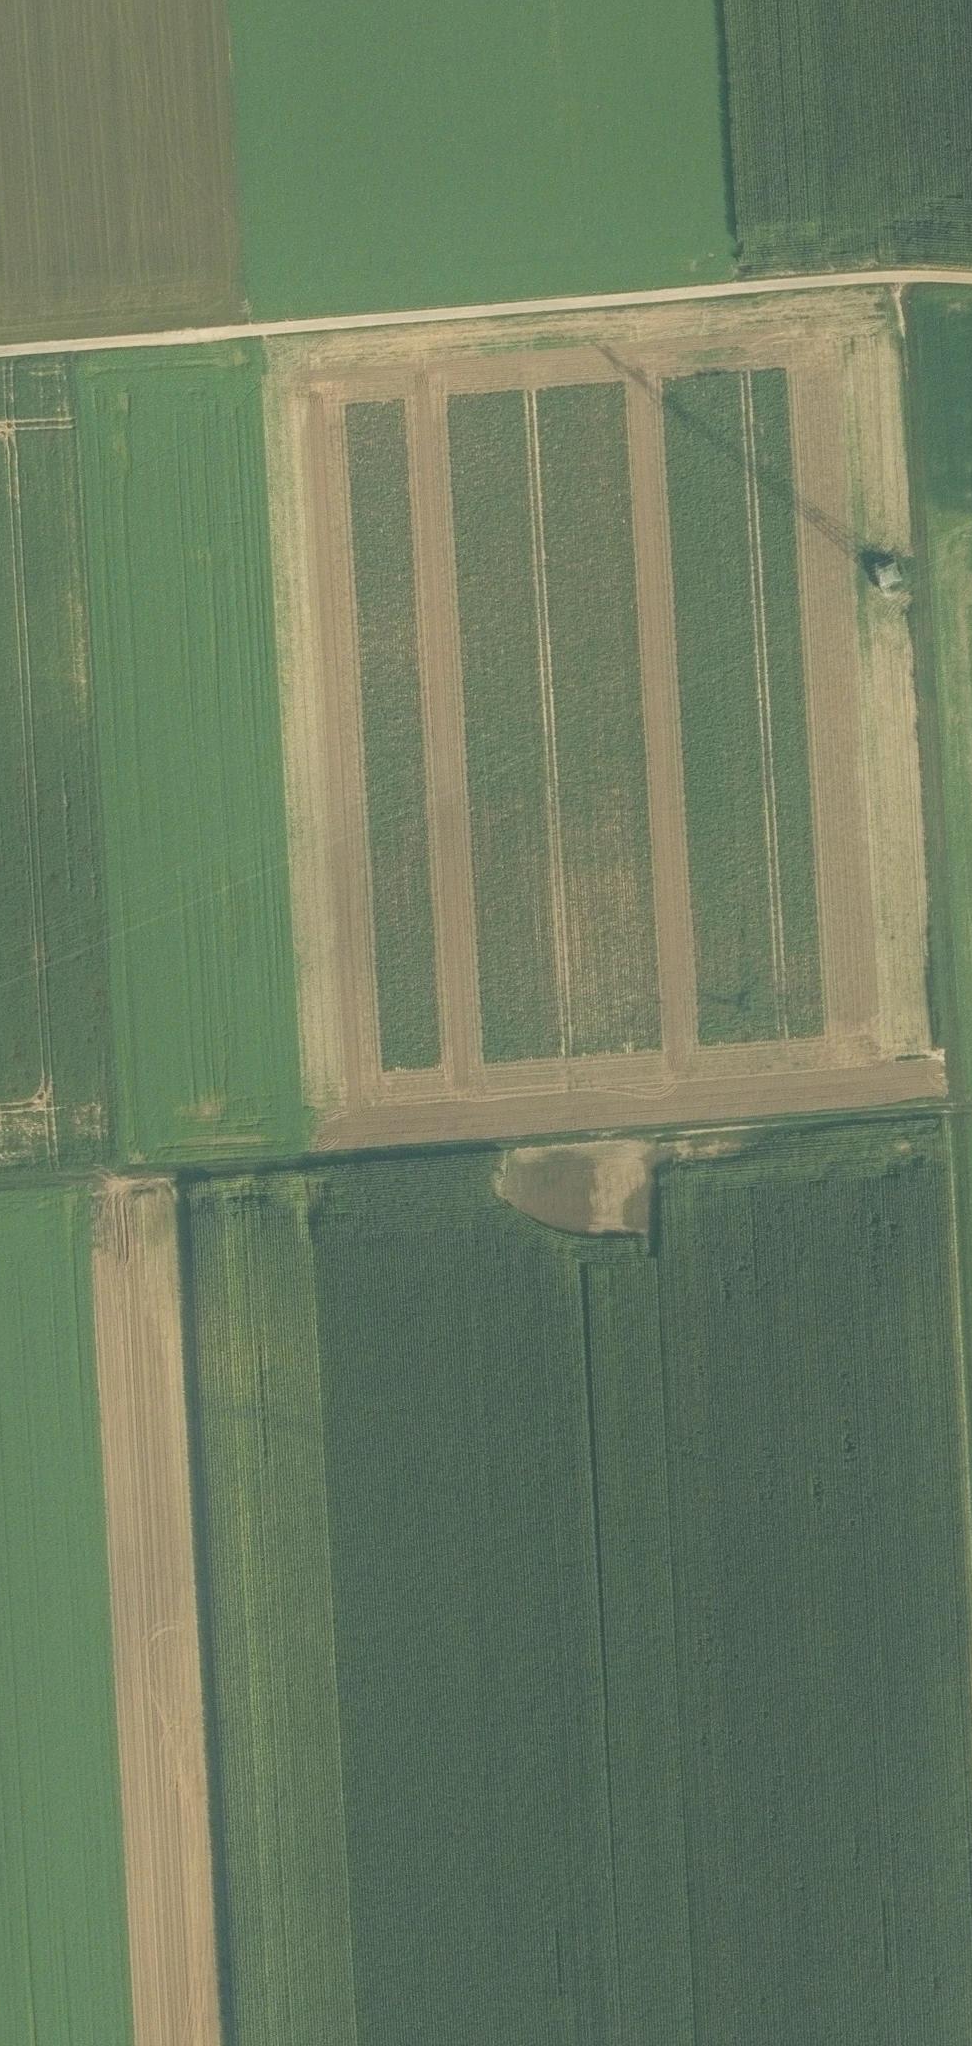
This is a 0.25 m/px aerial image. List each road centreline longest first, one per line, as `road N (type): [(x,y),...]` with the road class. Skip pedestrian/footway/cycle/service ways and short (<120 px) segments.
road 1 (track): [(971,1427),(905,274)]
road 2 (track): [(0,352),(905,274),(971,278)]
road 3 (track): [(0,1185),(971,1104)]

